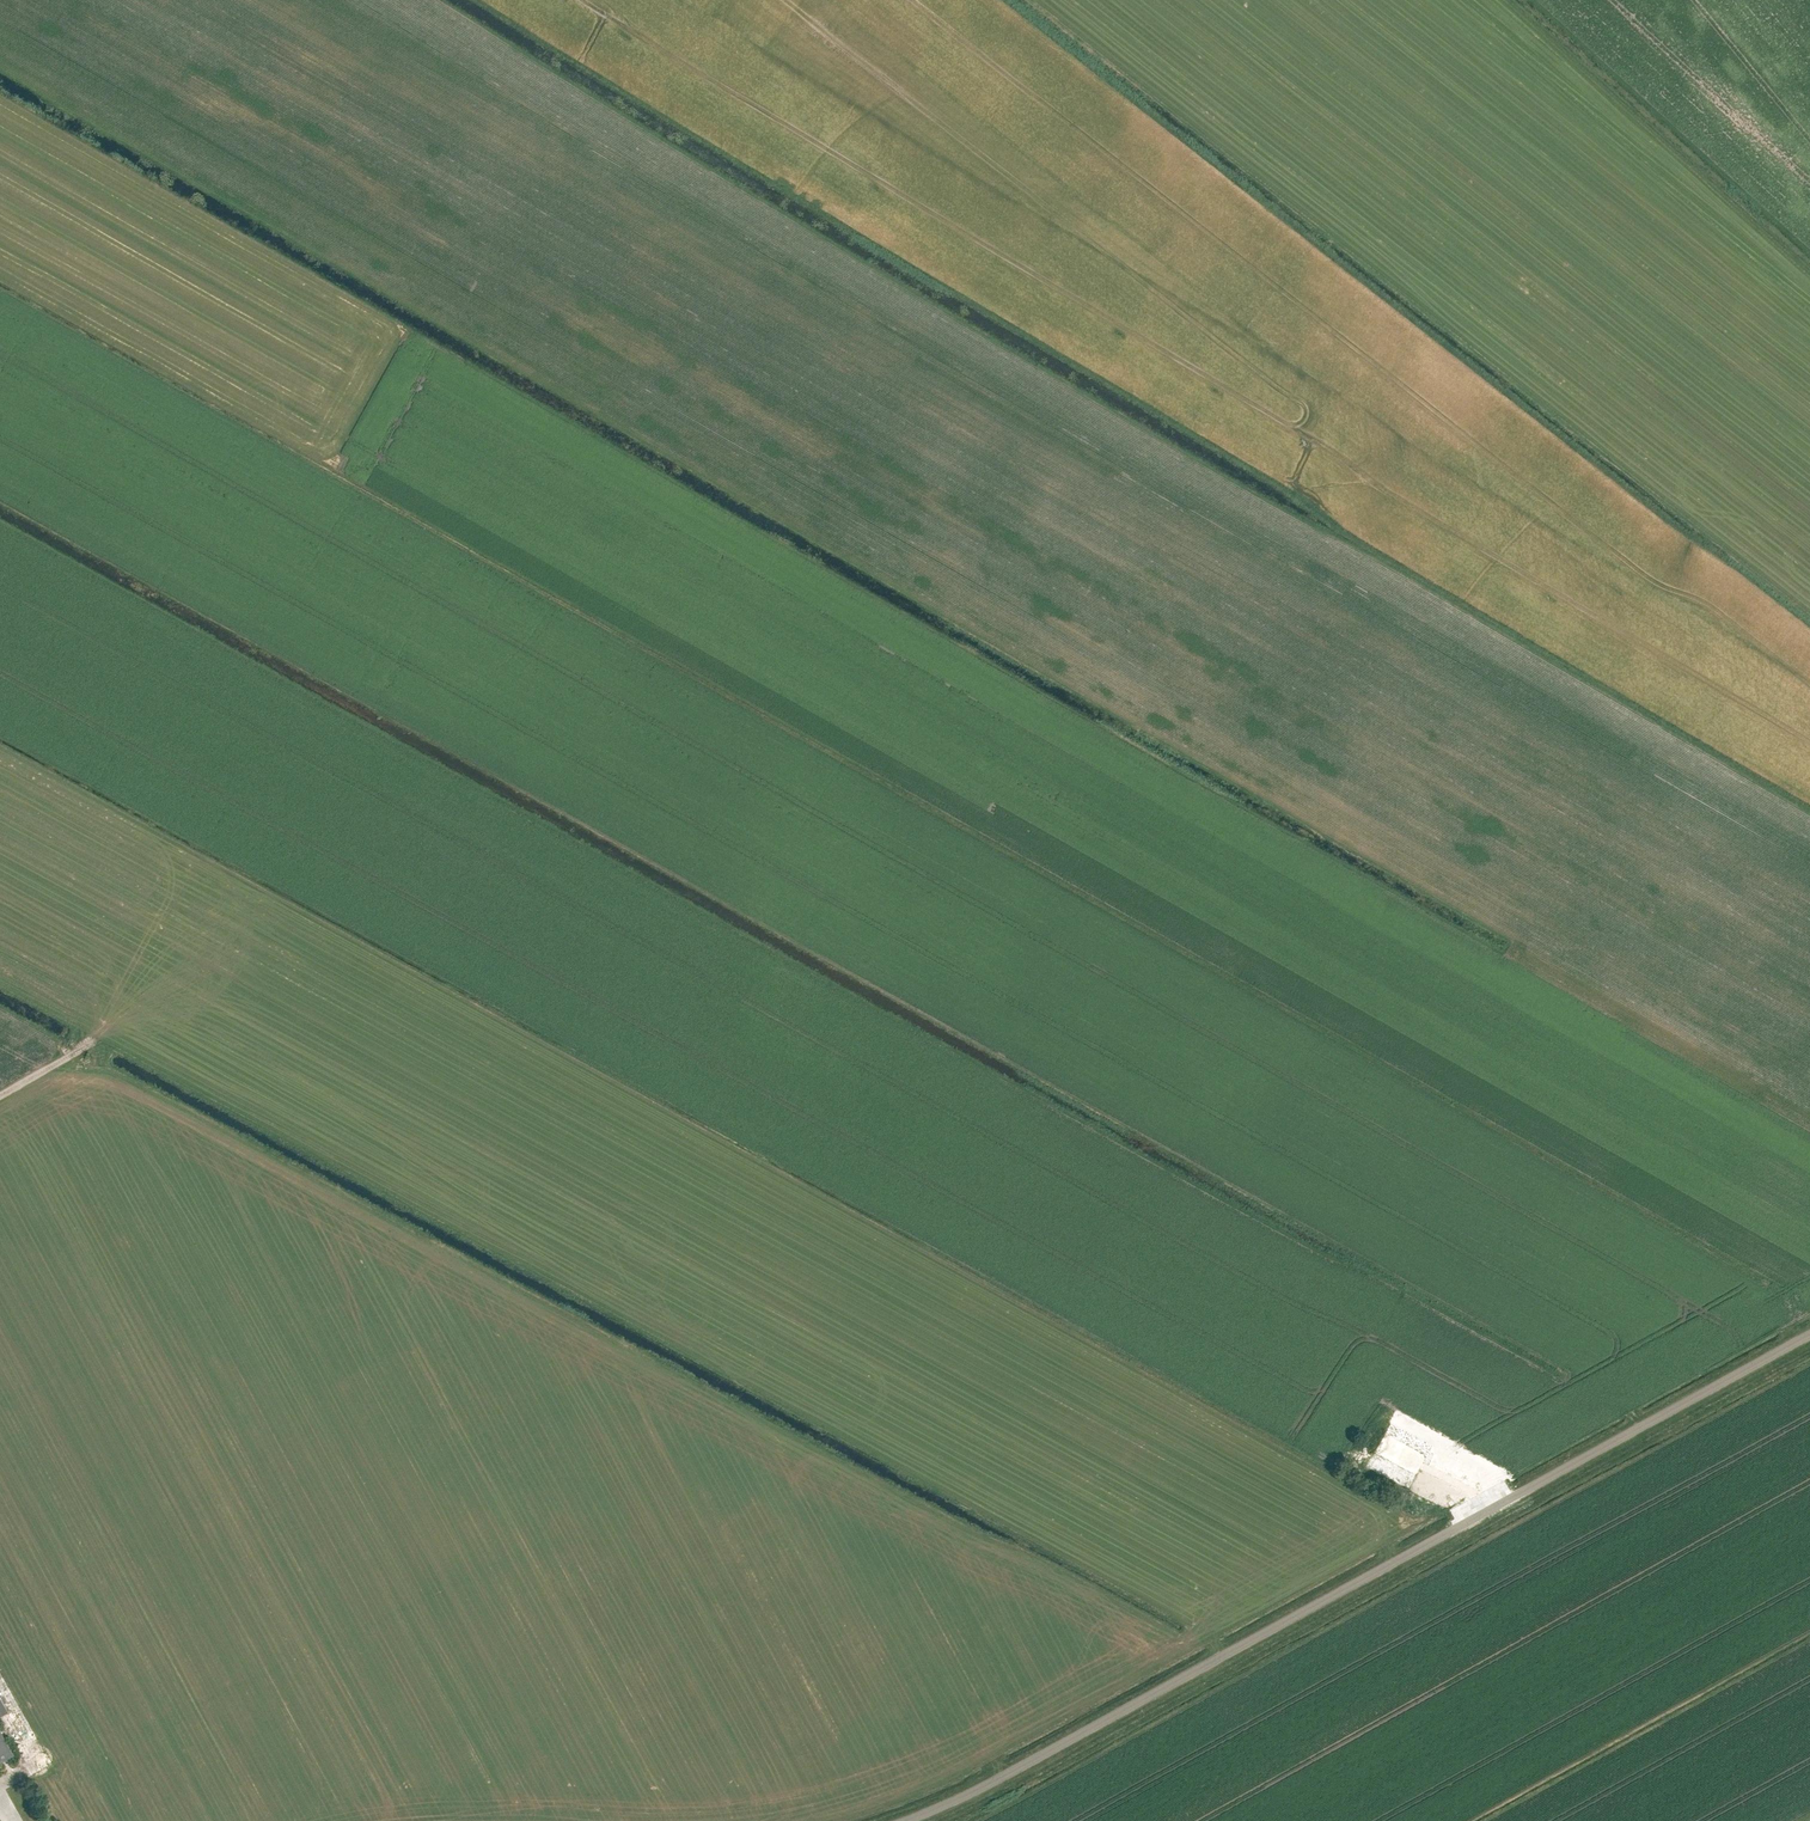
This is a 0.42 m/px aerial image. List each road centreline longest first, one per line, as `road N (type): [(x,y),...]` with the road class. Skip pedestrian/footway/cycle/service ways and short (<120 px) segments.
road 1 (unclassified): [(906,1820),(975,1791),(1809,1335)]

